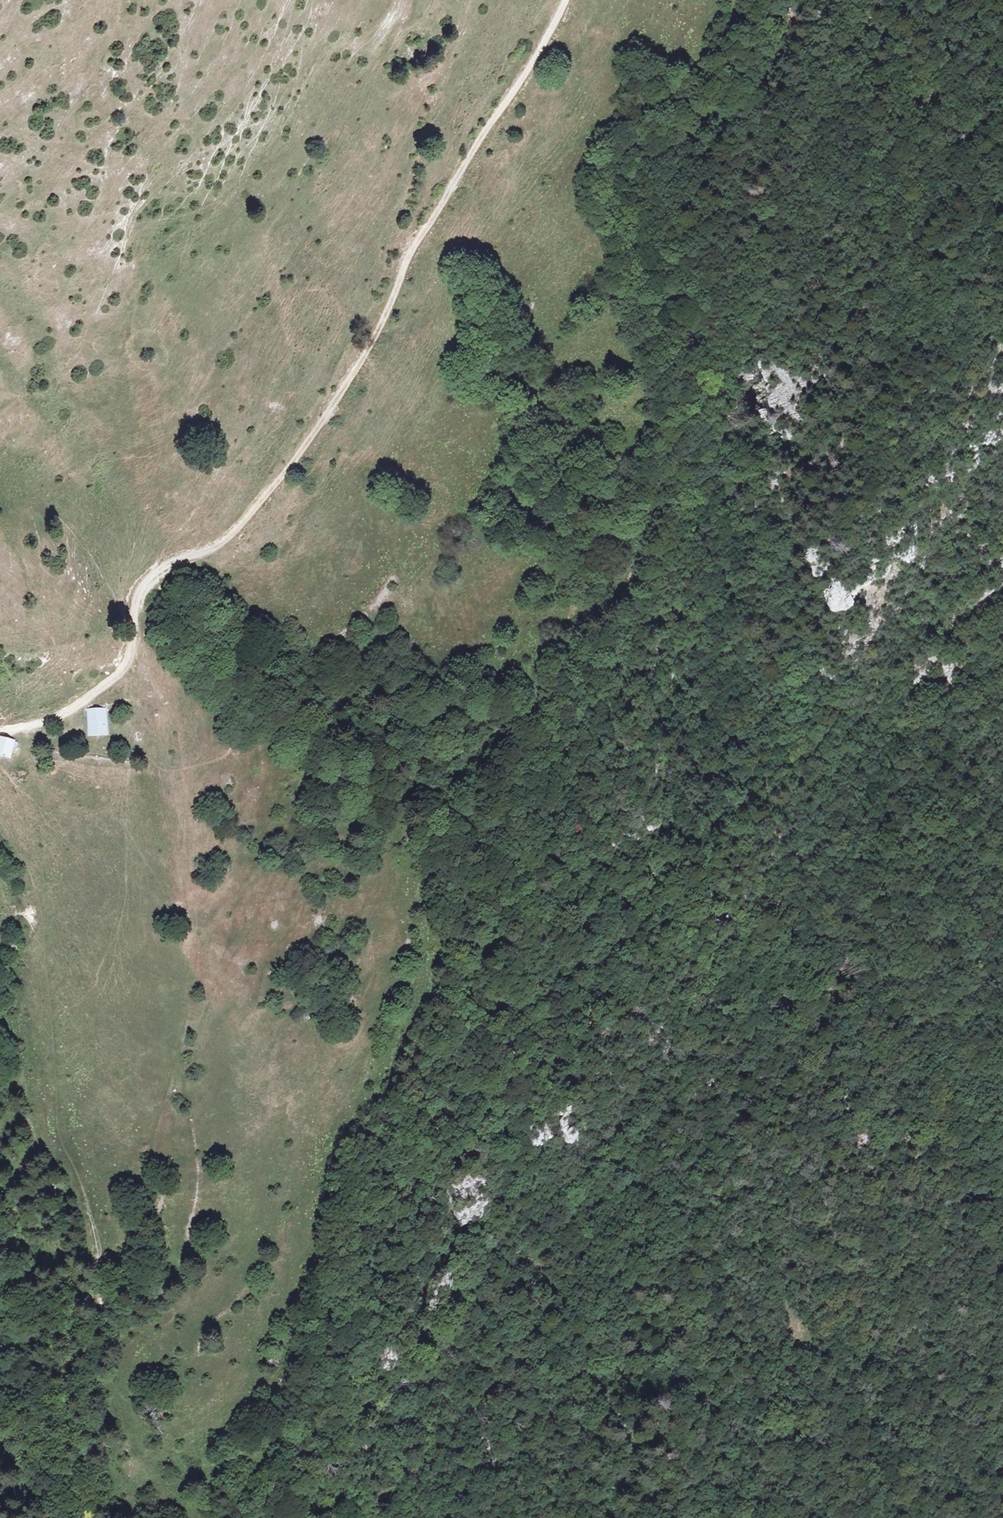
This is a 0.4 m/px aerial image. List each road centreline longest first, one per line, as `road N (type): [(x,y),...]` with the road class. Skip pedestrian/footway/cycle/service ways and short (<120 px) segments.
road 1 (track): [(0,731),(67,713),(118,675),(129,661),(136,602),(146,583),(223,542),(279,480),(359,365),(406,260),(567,0)]

